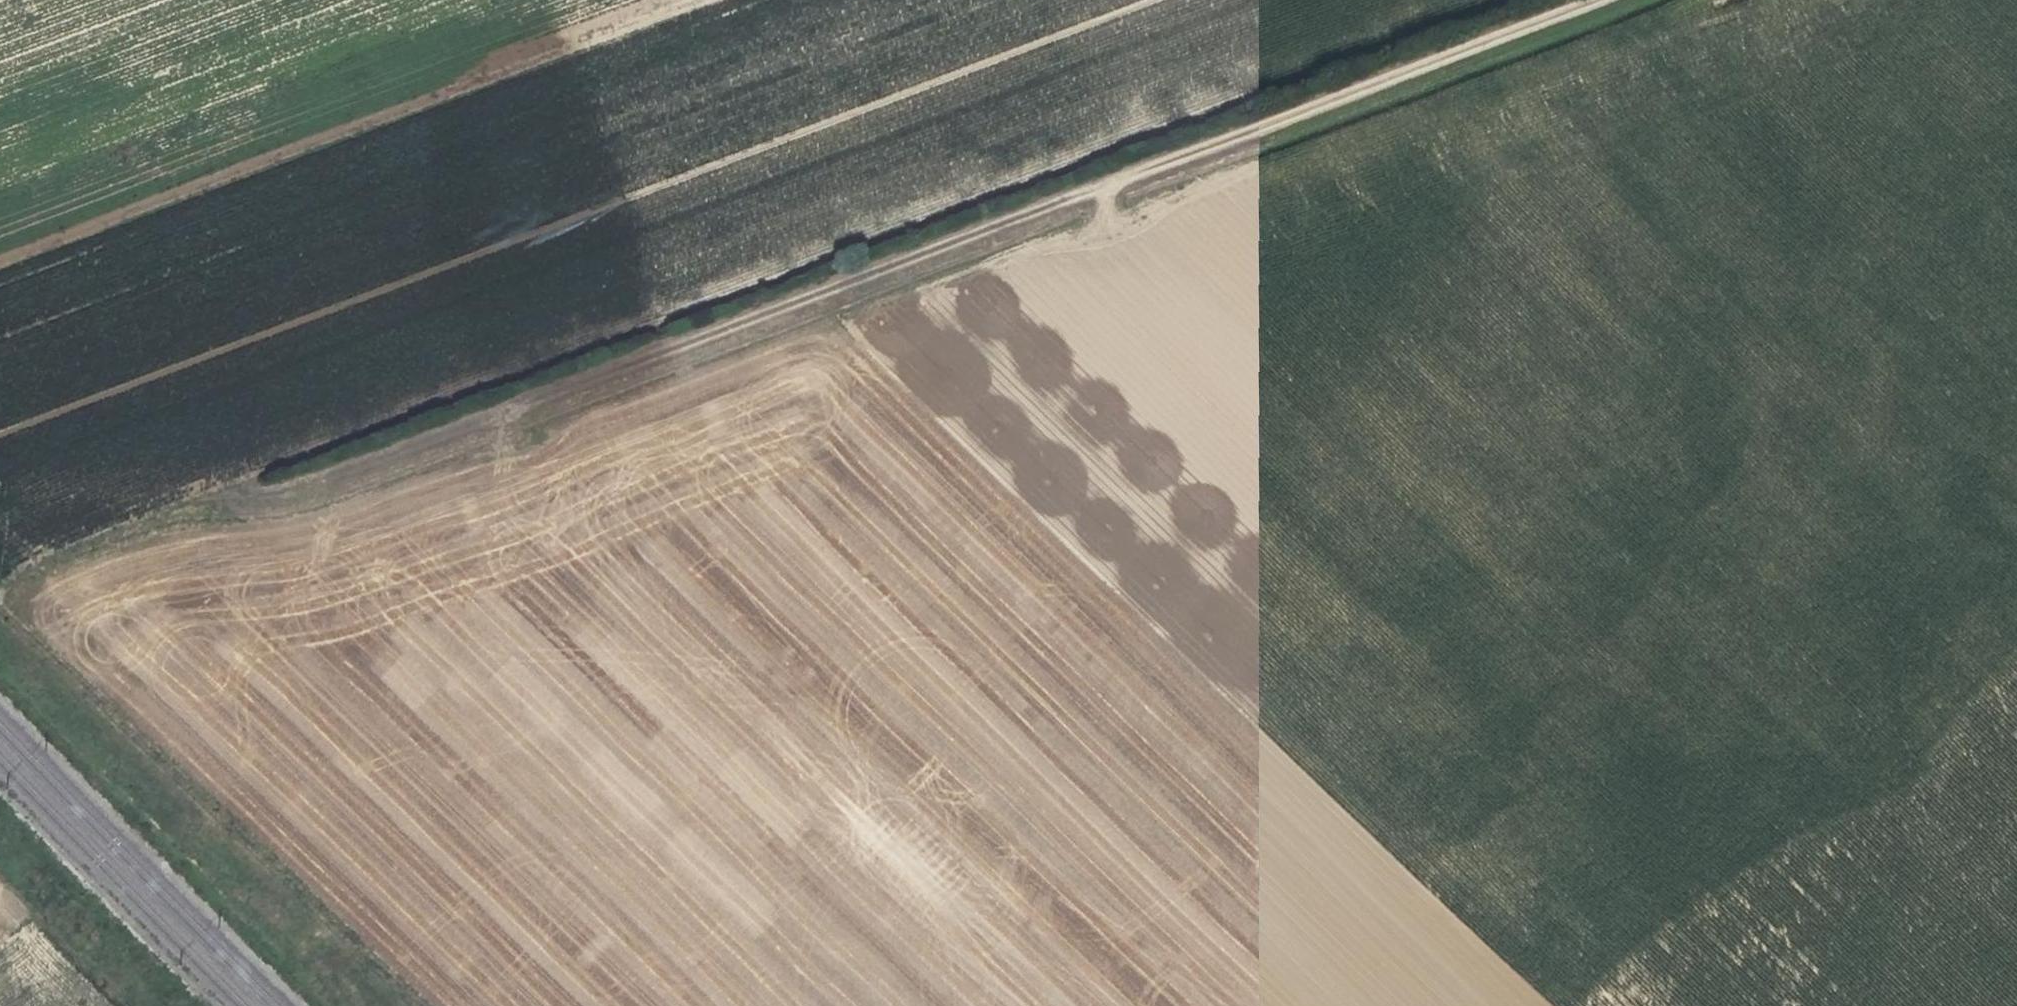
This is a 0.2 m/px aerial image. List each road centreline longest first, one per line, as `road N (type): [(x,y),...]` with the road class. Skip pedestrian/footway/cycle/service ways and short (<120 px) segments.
road 1 (track): [(1588,0),(288,487)]

